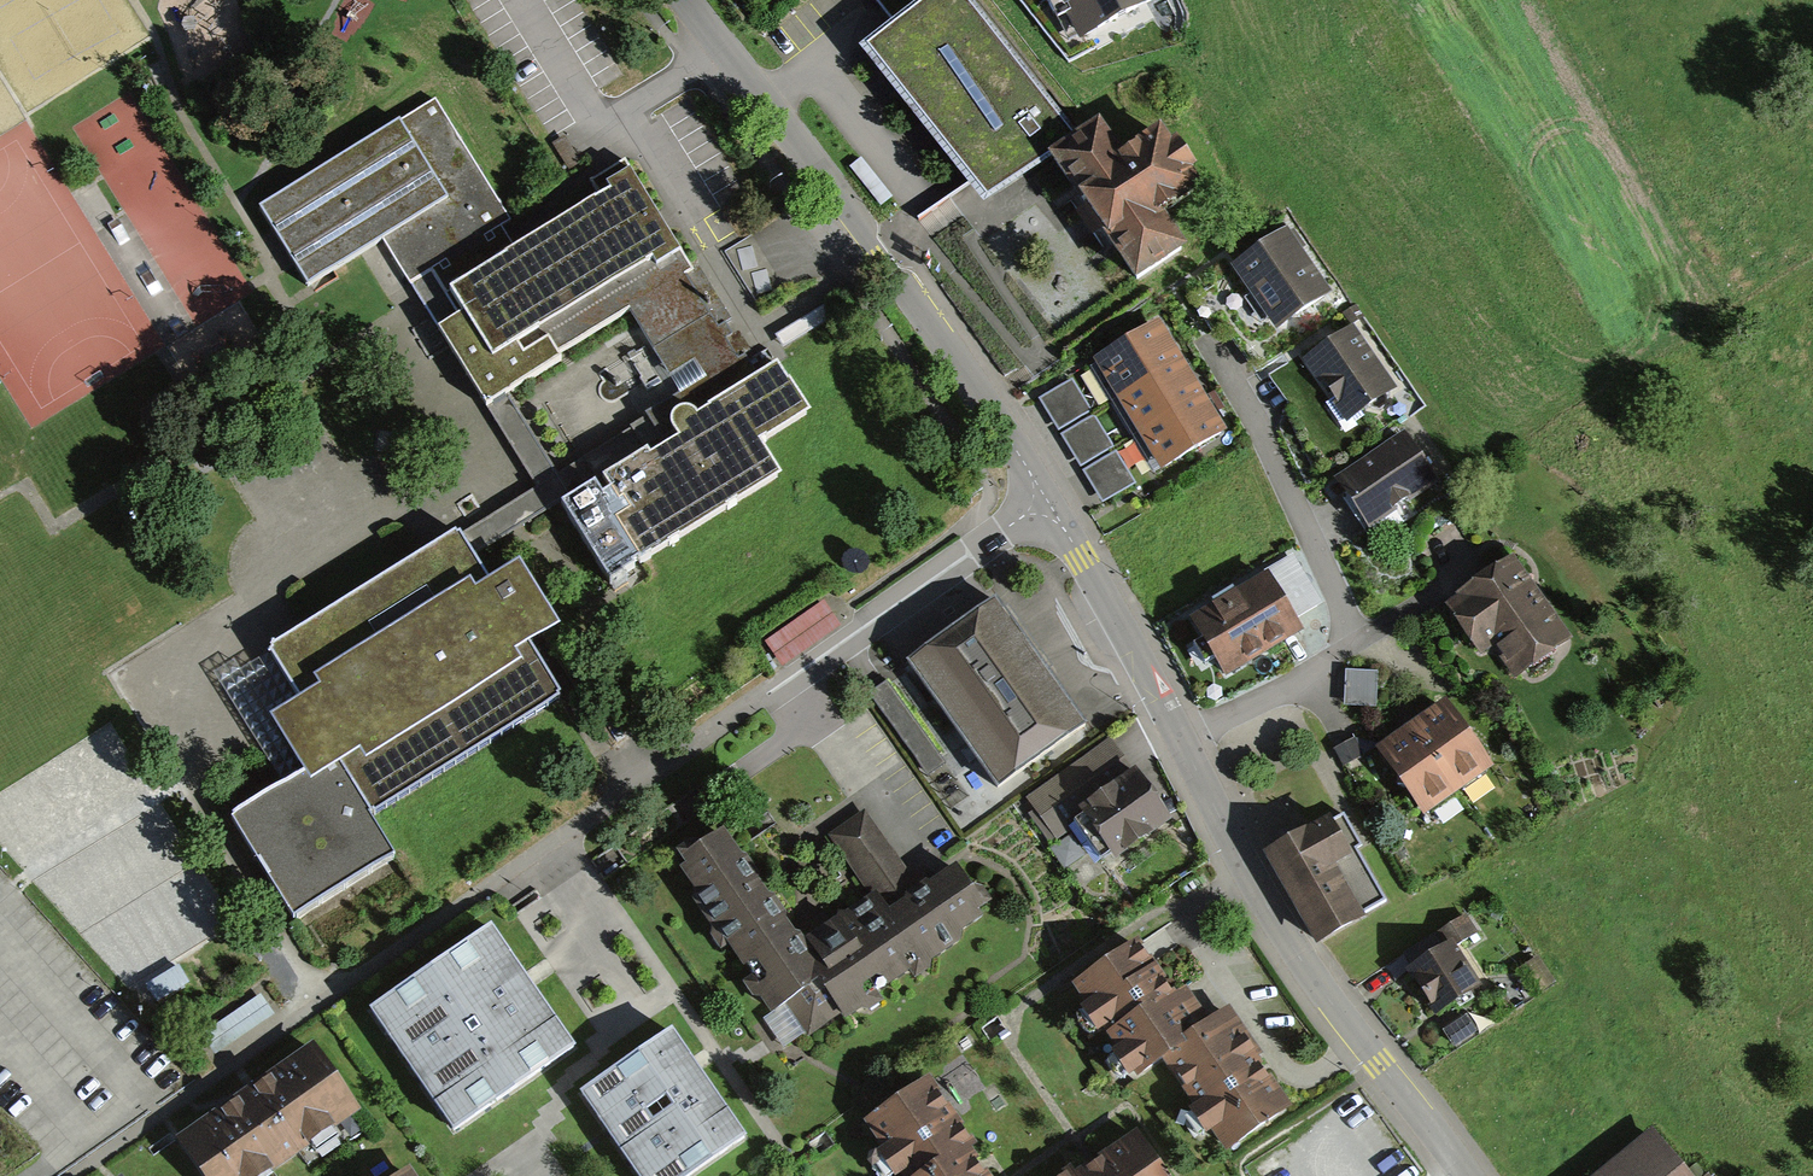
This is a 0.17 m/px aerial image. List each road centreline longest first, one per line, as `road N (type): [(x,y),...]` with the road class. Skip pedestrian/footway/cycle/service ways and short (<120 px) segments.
road 1 (unclassified): [(682,0),(926,314),(1083,559),(1185,739)]
road 2 (unclassified): [(1185,739),(1291,954),(1463,1175)]
road 3 (residential): [(1201,335),(1258,427),(1357,640)]
road 4 (residential): [(1185,739),(1357,640)]

